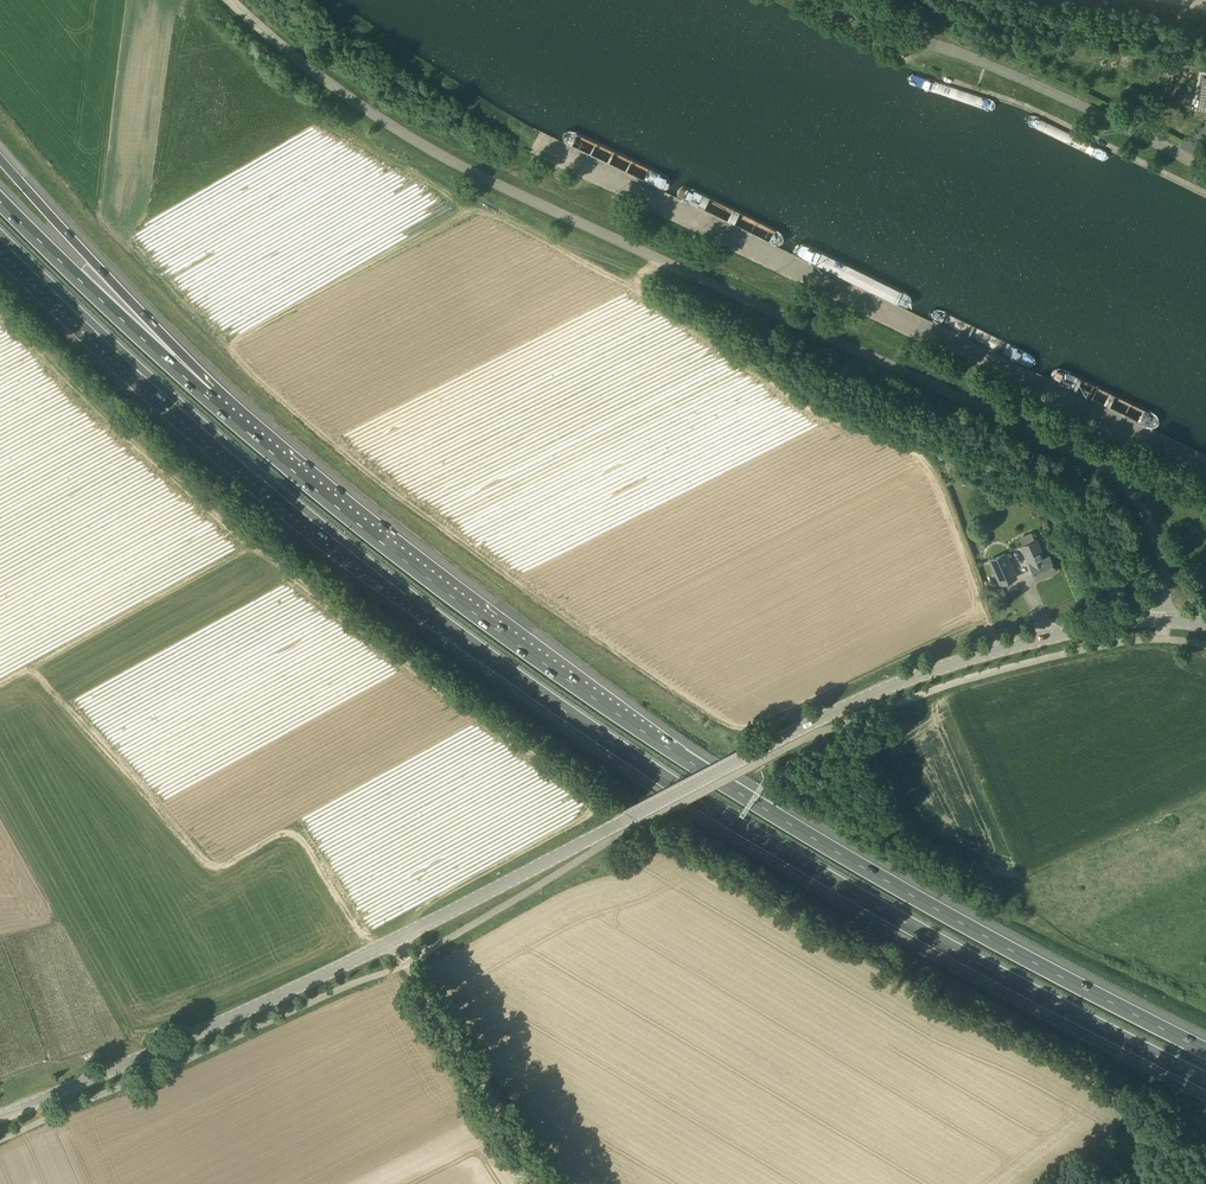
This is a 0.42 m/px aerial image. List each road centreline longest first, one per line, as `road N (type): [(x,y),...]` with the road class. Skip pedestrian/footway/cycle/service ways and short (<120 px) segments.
road 1 (motorway): [(0,244),(259,483),(572,717),(859,895),(1205,1082)]
road 2 (motorway): [(1205,1051),(914,896),(677,756),(479,617),(205,397)]
road 3 (unclassified): [(1165,619),(1162,563),(1143,512),(1099,465),(426,145),(343,91),(231,0)]
road 4 (tertiary): [(385,945),(908,683),(1116,625),(1165,619)]
road 5 (unclassified): [(1205,168),(980,62),(818,0)]
road 6 (tertiary): [(0,1117),(385,945)]
road 7 (motorway): [(205,397),(146,319),(0,166)]
road 8 (unclassified): [(540,1183),(385,945)]
road 9 (motorway): [(205,397),(0,201)]

